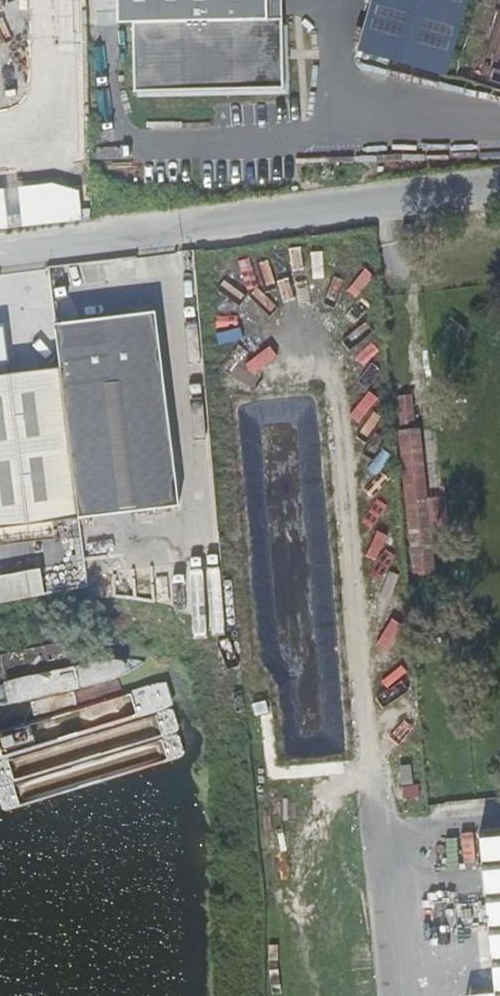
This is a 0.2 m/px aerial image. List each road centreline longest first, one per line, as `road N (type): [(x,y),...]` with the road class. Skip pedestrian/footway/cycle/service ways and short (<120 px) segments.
road 1 (residential): [(0,252),(499,189)]

